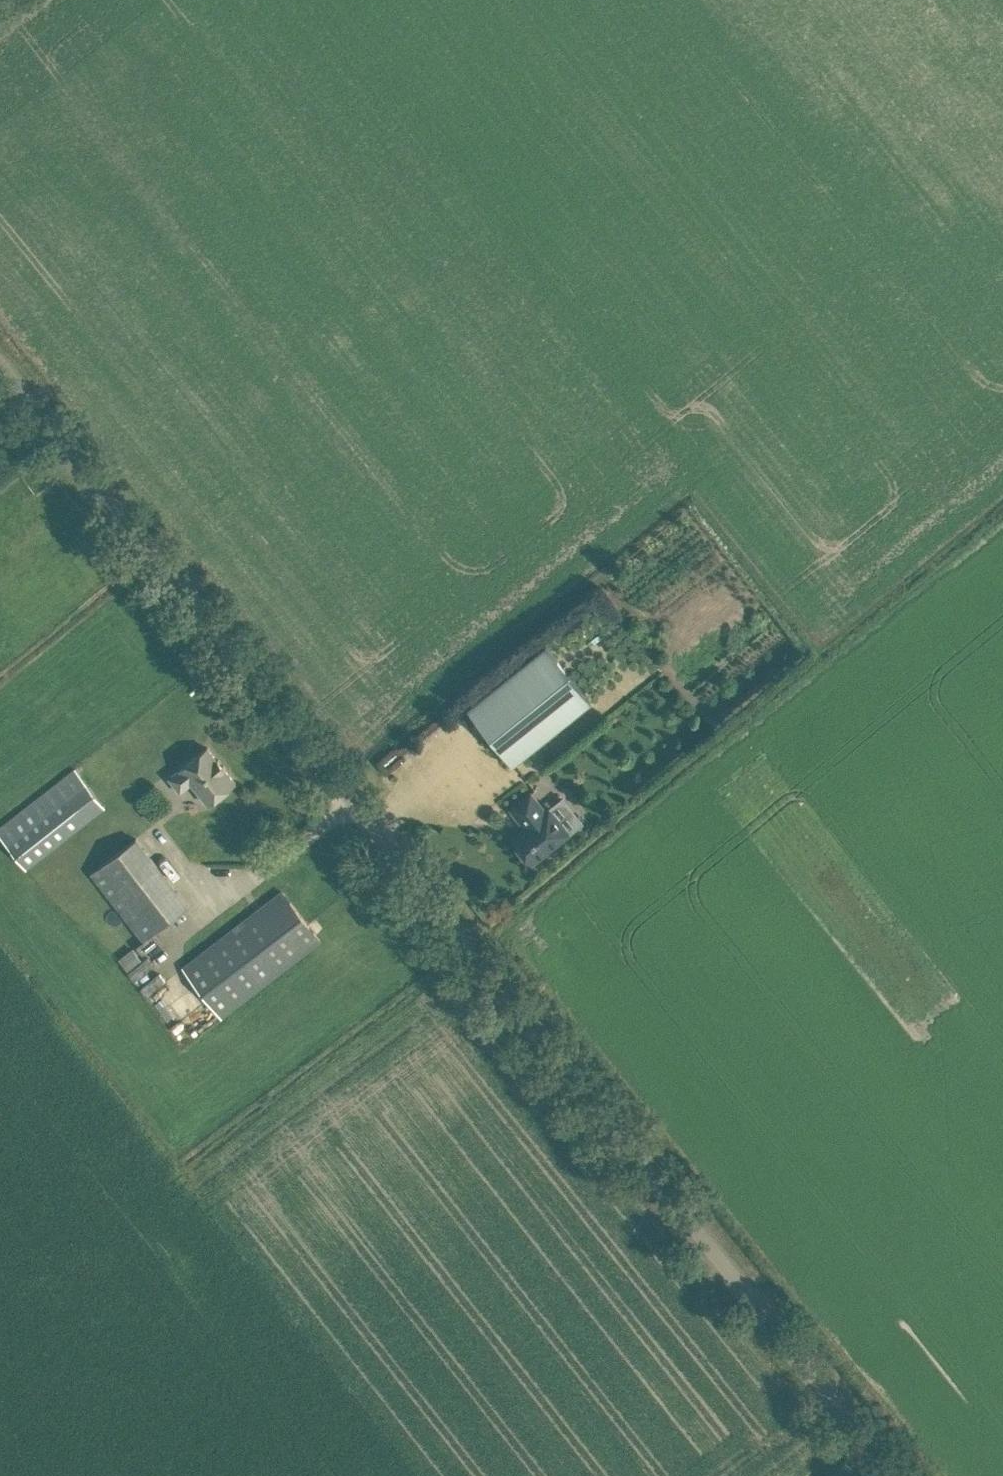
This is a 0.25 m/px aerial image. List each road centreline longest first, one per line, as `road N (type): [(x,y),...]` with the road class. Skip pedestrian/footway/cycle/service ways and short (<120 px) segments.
road 1 (tertiary): [(893,1475),(0,365)]

